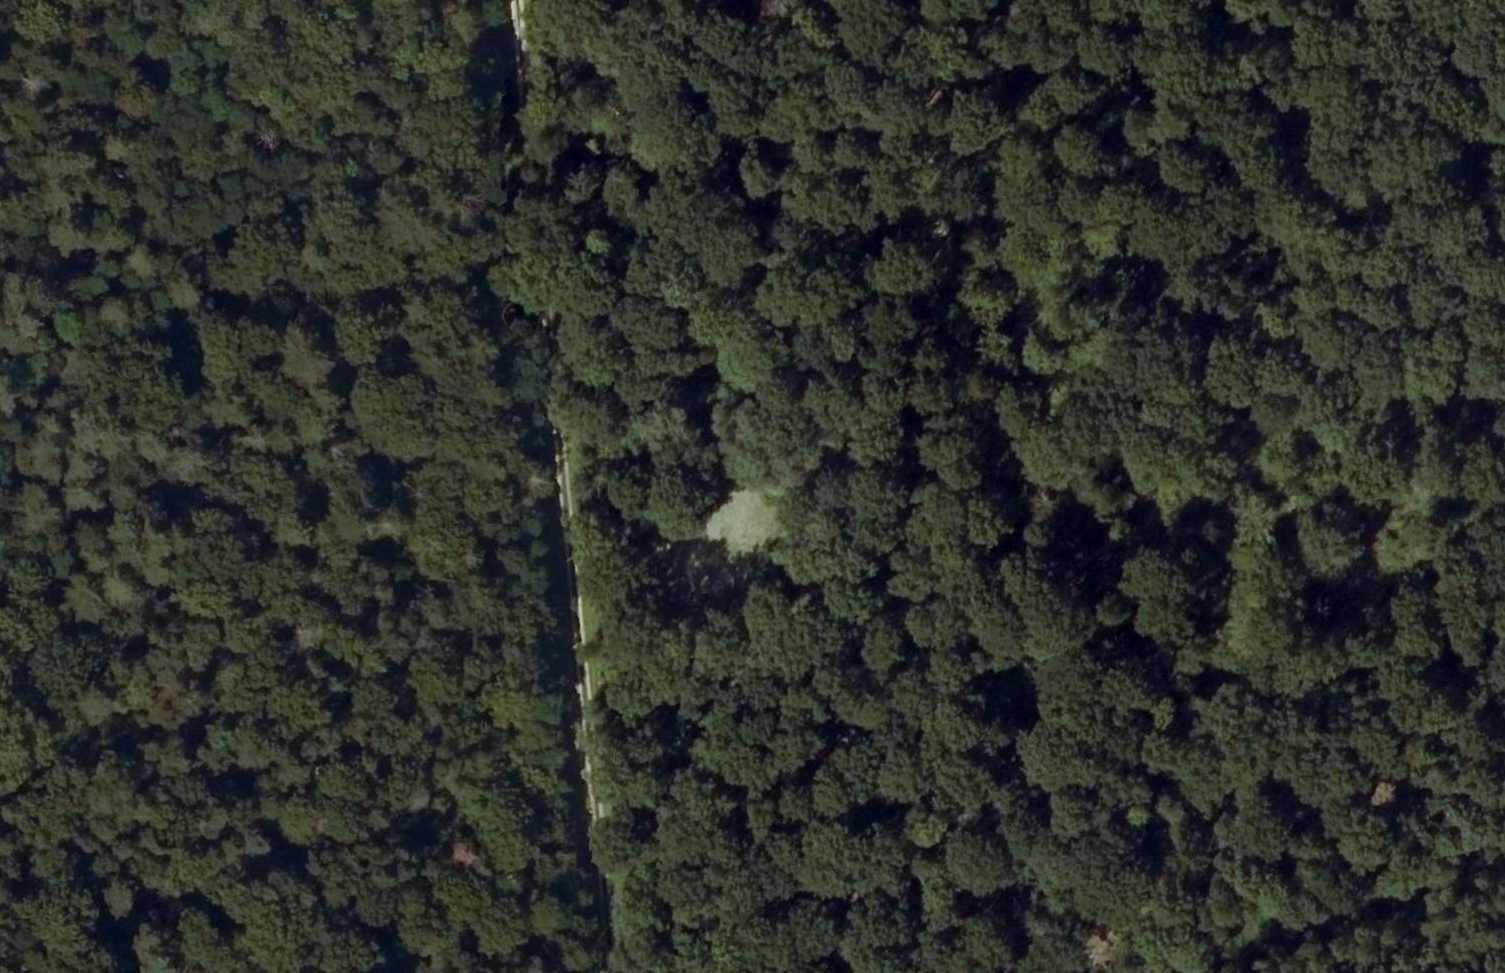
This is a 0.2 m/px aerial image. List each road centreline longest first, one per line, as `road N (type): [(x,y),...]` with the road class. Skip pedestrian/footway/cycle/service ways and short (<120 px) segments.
road 1 (track): [(608,972),(557,436),(519,184),(513,0)]
road 2 (track): [(1196,972),(1504,864)]

